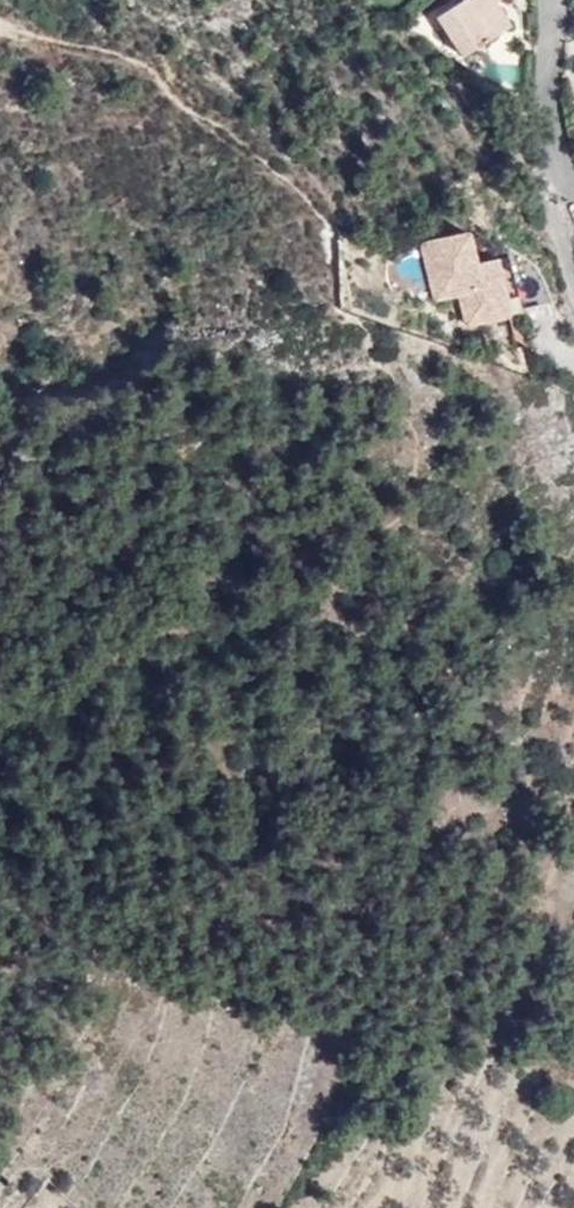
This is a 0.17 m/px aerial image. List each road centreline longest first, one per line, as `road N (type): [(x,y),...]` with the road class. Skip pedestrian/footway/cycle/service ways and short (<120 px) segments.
road 1 (residential): [(573,185),(545,129),(550,0)]

